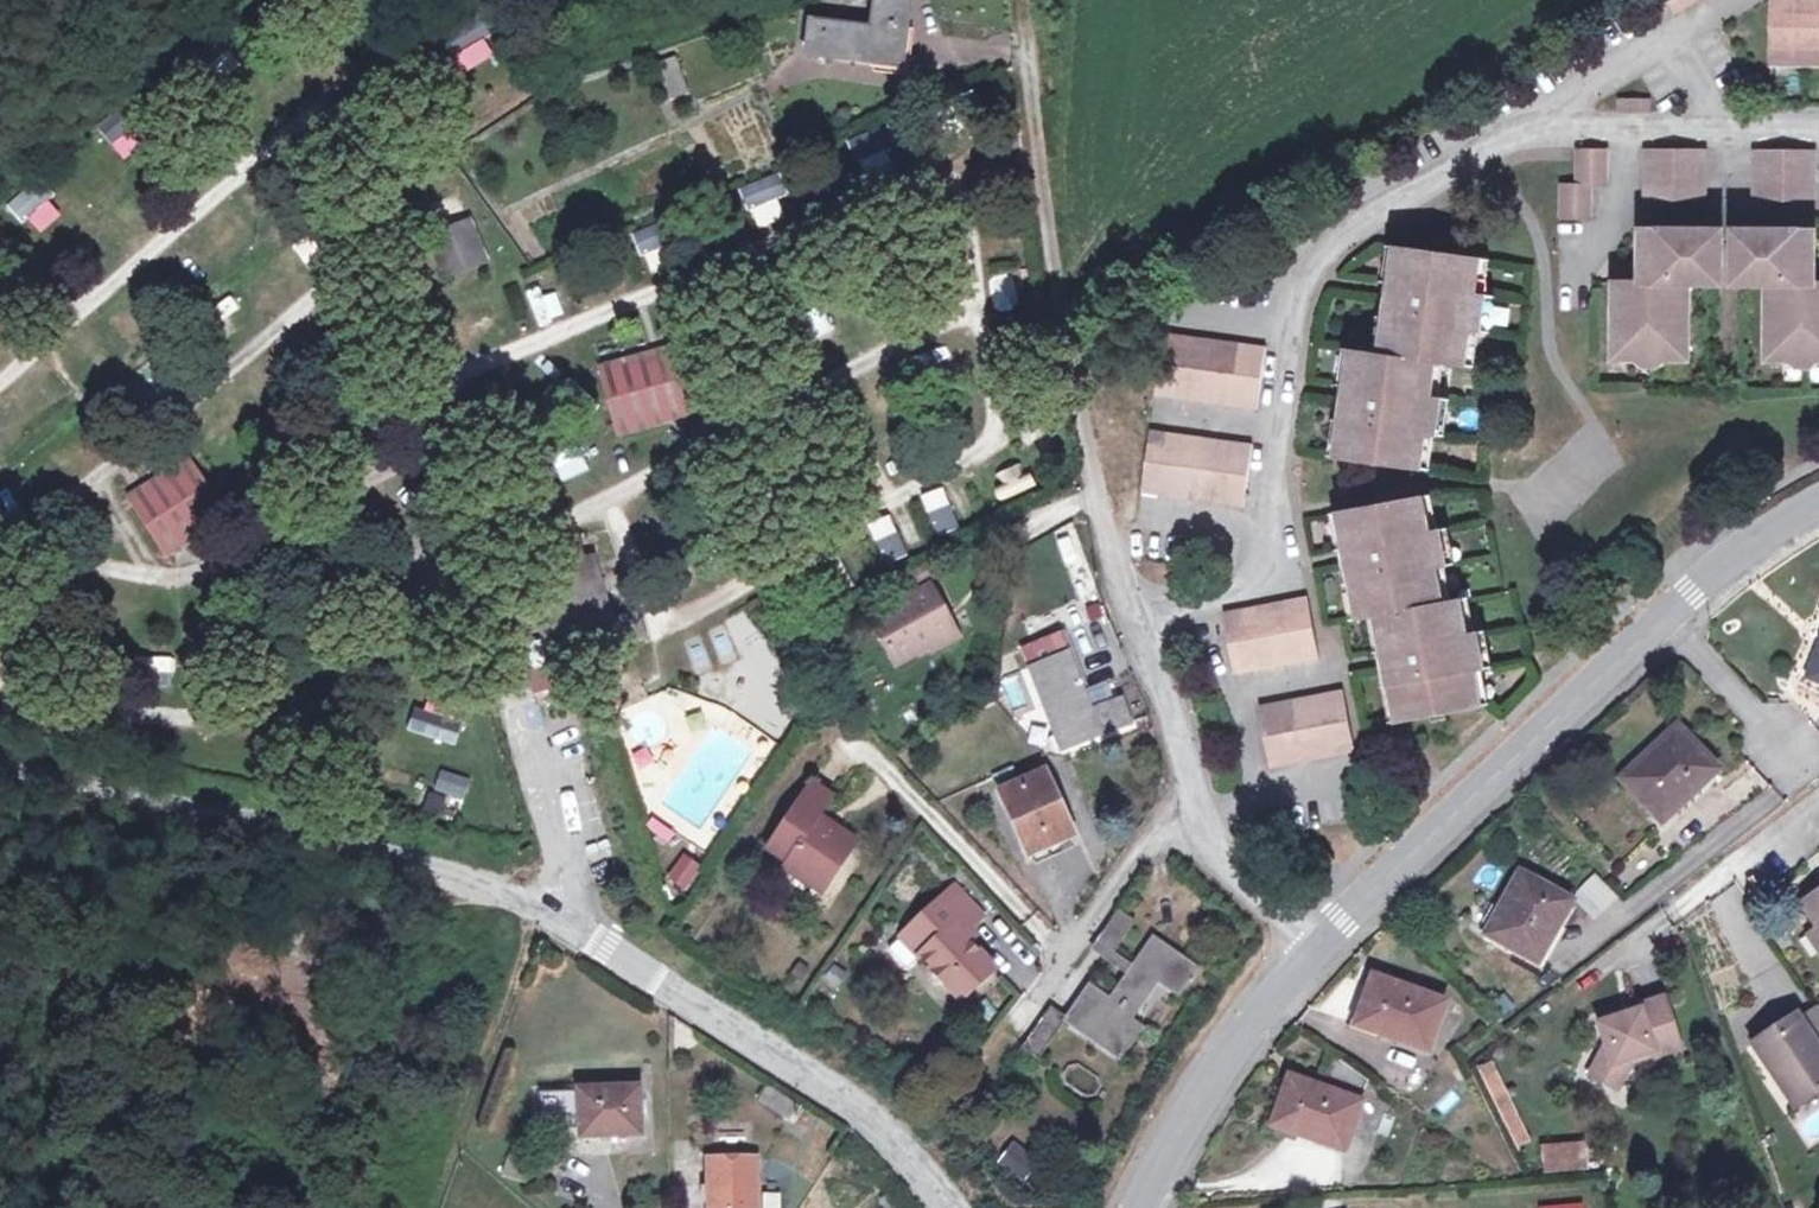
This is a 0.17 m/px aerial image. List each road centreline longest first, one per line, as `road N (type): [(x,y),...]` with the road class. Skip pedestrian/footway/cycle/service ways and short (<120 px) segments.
road 1 (unclassified): [(949,1207),(856,1106),(550,913),(115,802),(0,787)]
road 2 (residential): [(1818,132),(1551,123),(1310,249),(1294,319),(1275,564),(1229,589),(1134,614)]
road 3 (unclassified): [(1818,504),(1688,596),(1575,698),(1312,956)]
road 4 (residential): [(1134,614),(1093,494),(1062,311),(1030,33)]
road 5 (residential): [(1006,1041),(1183,785)]
road 6 (unclassified): [(1312,956),(1239,1033),(1136,1207)]
road 7 (residential): [(1183,785),(1209,853),(1312,956)]
road 8 (residential): [(1134,614),(1184,762),(1183,785)]

